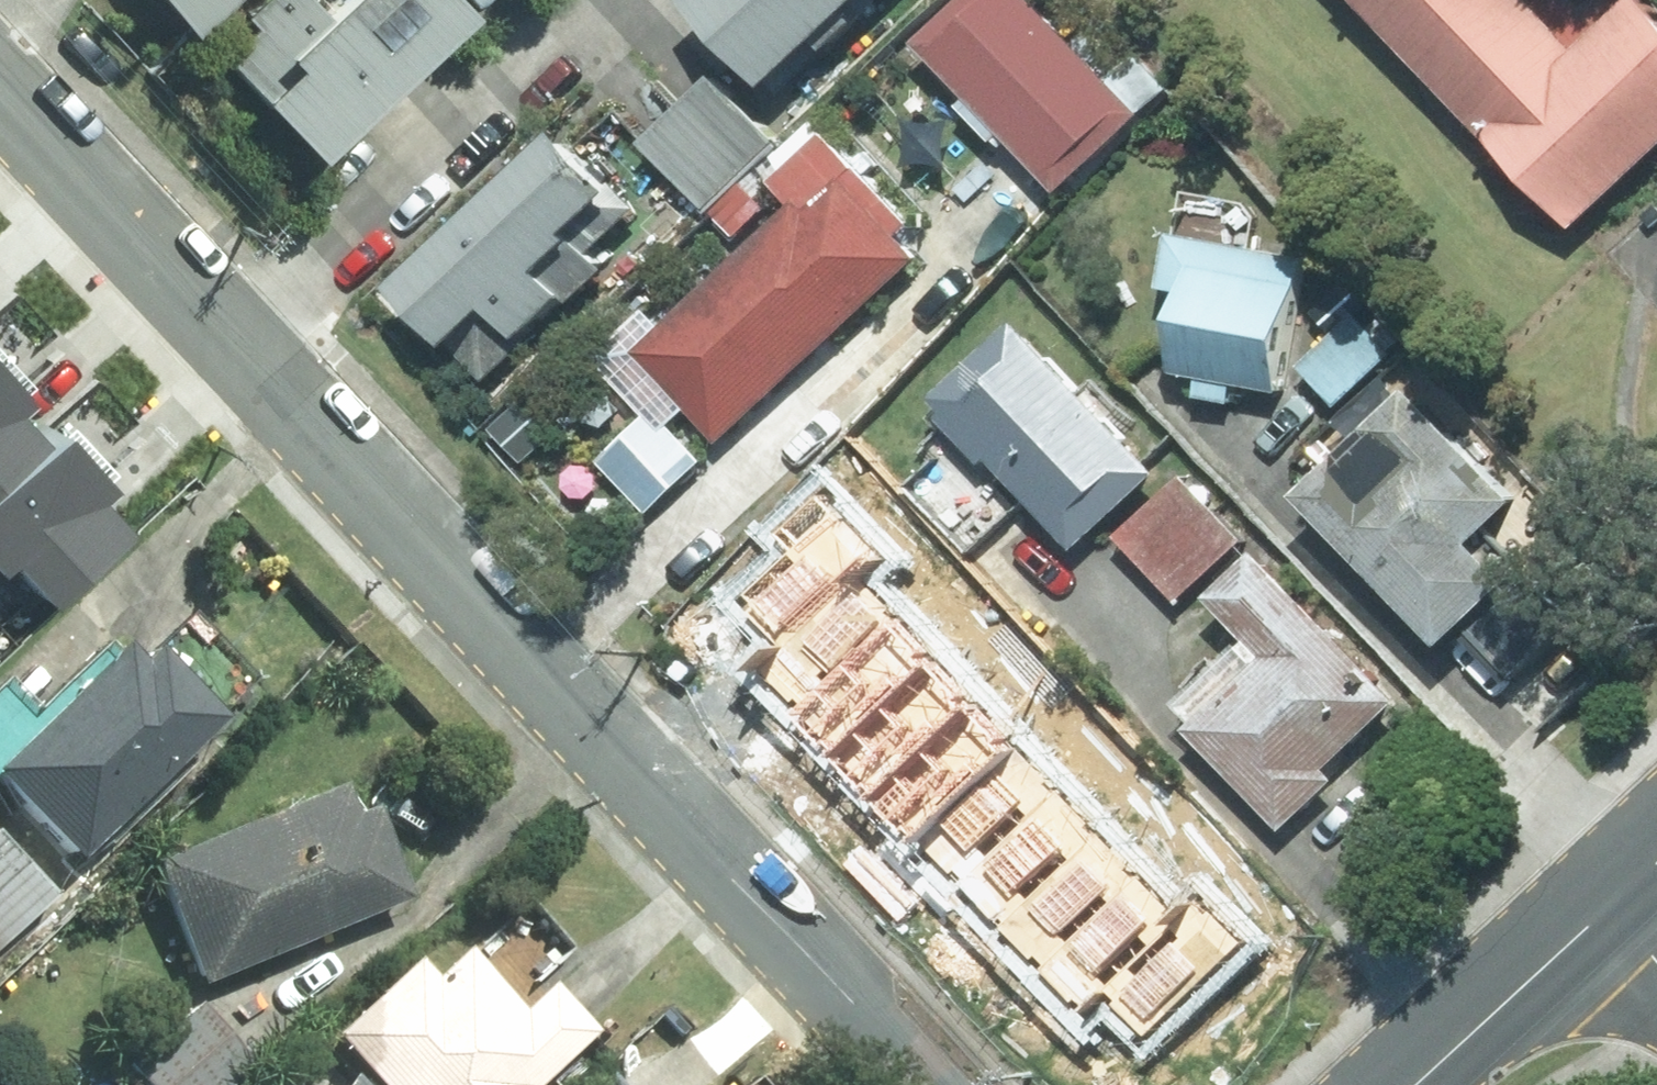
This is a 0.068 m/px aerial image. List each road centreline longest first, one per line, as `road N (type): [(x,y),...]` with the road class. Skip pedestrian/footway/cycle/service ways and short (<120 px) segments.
road 1 (residential): [(232,335),(928,1084)]
road 2 (residential): [(596,0),(232,335)]
road 3 (residential): [(0,80),(232,335)]
road 4 (secondary): [(1610,907),(1417,1084)]

